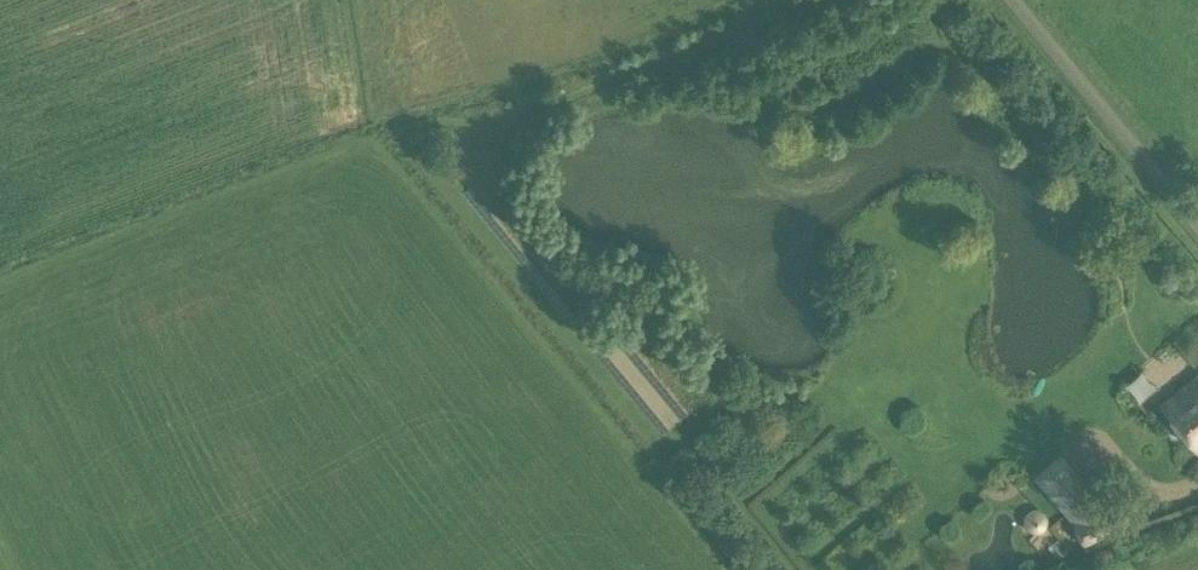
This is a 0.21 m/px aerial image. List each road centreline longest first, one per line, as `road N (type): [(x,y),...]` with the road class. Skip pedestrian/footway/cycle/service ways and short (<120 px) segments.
road 1 (unclassified): [(1197,223),(1014,0)]

